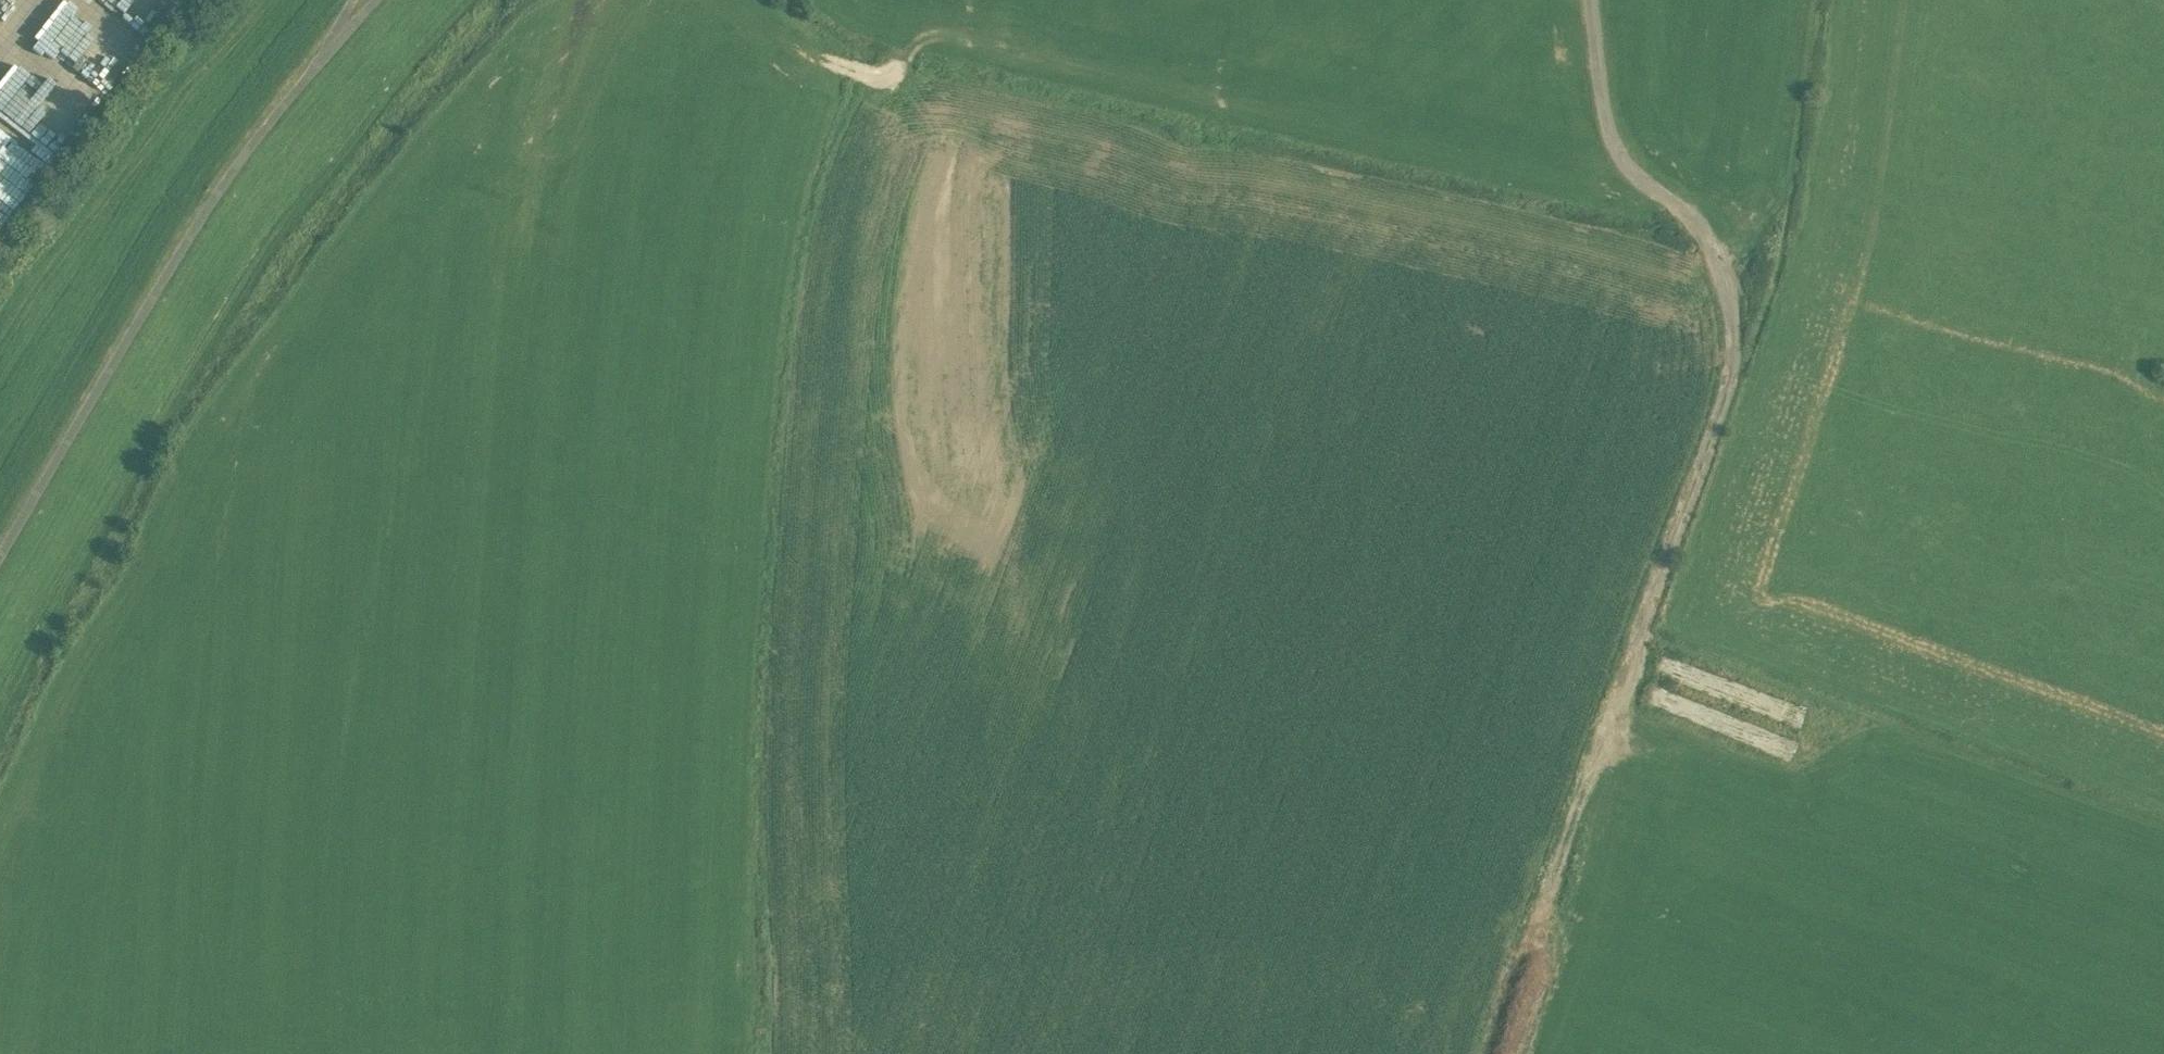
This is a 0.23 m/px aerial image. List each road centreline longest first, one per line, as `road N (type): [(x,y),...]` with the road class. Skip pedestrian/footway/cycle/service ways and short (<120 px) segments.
road 1 (track): [(1590,0),(1606,131),(1632,175),(1686,206),(1699,225),(1730,367)]

